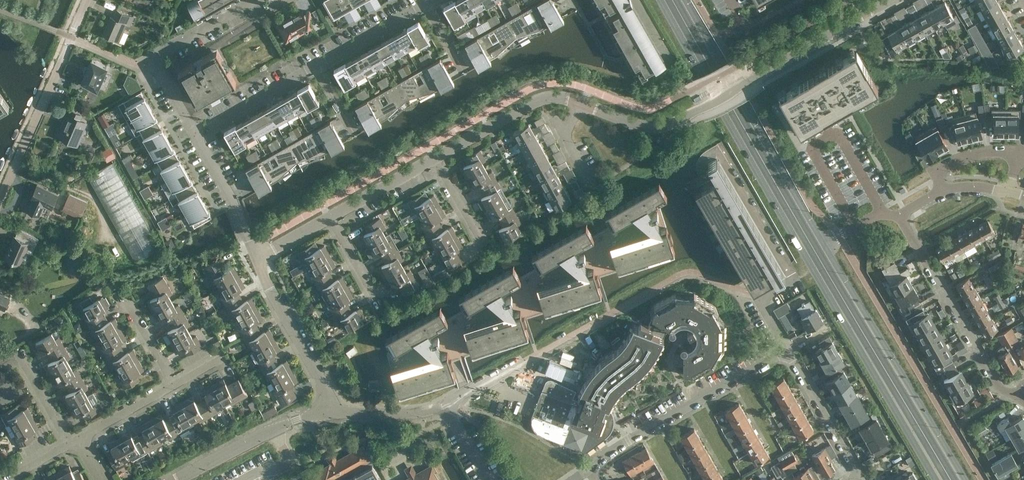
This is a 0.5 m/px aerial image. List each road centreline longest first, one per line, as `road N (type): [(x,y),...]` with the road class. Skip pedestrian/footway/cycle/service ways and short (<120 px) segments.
road 1 (tertiary): [(661,0),(936,479)]
road 2 (unclassified): [(582,103),(641,127),(667,126),(895,0)]
road 3 (tertiary): [(826,245),(686,0)]
road 4 (tertiary): [(965,479),(826,245)]
road 5 (unclassified): [(715,145),(796,281),(760,300),(788,354)]
road 6 (residential): [(590,473),(618,449),(788,354)]
road 7 (residential): [(898,214),(995,382),(1023,392)]
road 8 (residential): [(0,199),(88,0)]
road 9 (residential): [(193,134),(157,57),(258,0)]
road 10 (unclassified): [(176,479),(282,421),(340,413)]
road 11 (unclassified): [(340,413),(261,259)]
road 12 (unclassified): [(439,159),(538,99),(582,103)]
road 13 (residential): [(941,190),(936,171),(1006,151),(1018,159),(1010,196)]
road 14 (unclassified): [(261,259),(193,134)]
road 15 (residential): [(193,134),(316,67)]
road 16 (unclassified): [(855,475),(788,354)]
road 17 (residential): [(316,67),(432,2)]
road 18 (unclassified): [(334,218),(439,159)]

